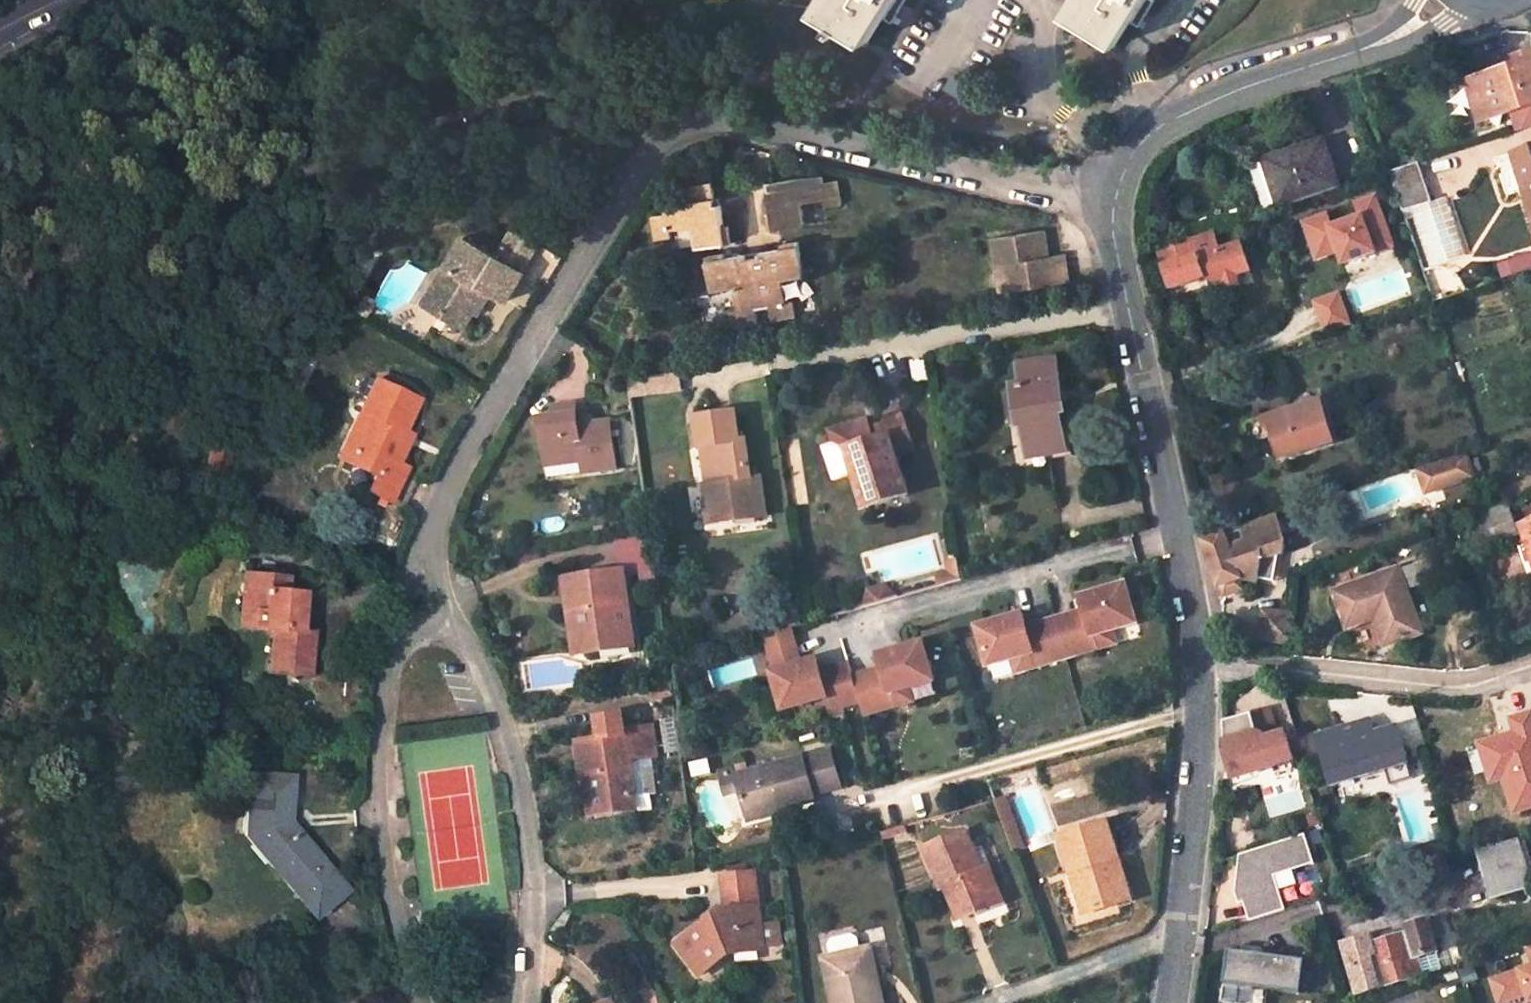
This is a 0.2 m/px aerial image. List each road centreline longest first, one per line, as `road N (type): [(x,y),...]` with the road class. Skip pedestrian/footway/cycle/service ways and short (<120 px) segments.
road 1 (residential): [(1118,199),(723,126),(693,129),(657,149),(633,179),(434,521)]
road 2 (residential): [(1118,199),(1121,264),(1200,663)]
road 3 (residential): [(527,1002),(535,959),(533,842),(504,720),(468,646)]
road 4 (residential): [(388,657),(378,741),(384,857),(423,1002)]
road 5 (residential): [(1400,38),(1233,93),(1162,127),(1138,149),(1118,199)]
road 6 (residential): [(1200,663),(1199,745),(1168,1002)]
road 7 (residential): [(1200,663),(1442,687),(1530,666)]
road 8 (residential): [(434,521),(388,657)]
road 9 (residential): [(468,646),(440,583),(434,521)]

